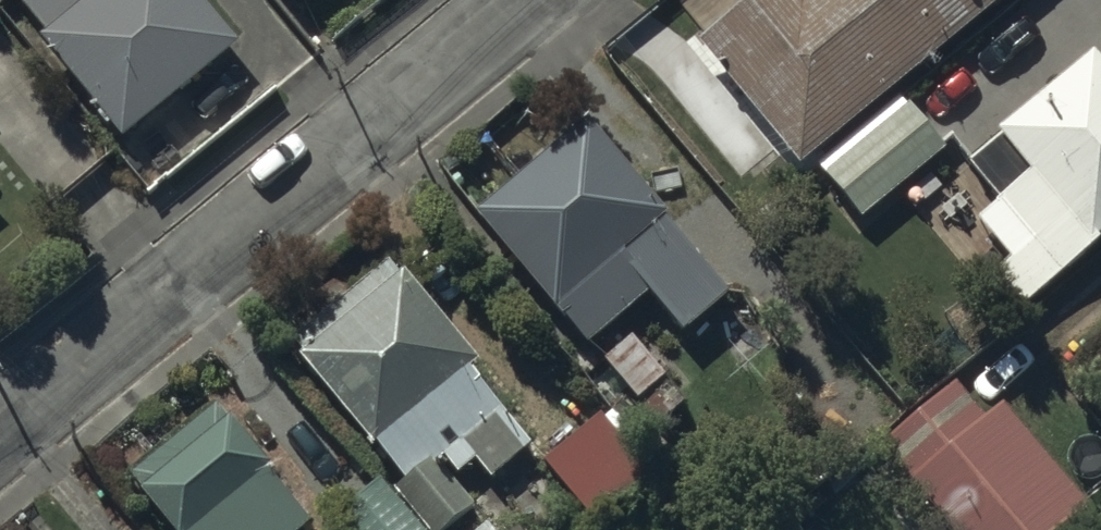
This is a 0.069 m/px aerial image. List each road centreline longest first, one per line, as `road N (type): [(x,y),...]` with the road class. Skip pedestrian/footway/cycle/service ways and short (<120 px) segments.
road 1 (residential): [(527,0),(0,436)]

